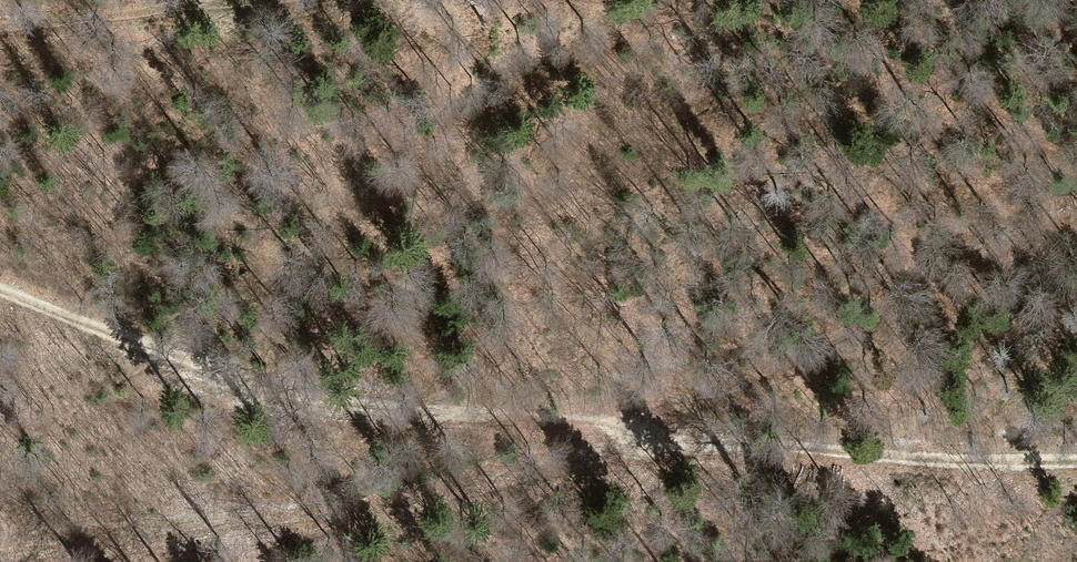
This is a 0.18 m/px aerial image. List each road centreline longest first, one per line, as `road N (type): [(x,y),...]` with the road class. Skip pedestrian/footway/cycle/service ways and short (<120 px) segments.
road 1 (track): [(0,538),(303,521),(569,471),(614,451),(650,402),(722,385),(1076,215)]
road 2 (track): [(0,289),(283,395),(399,412),(595,422),(650,440),(1076,461)]
road 3 (track): [(257,0),(0,30)]

